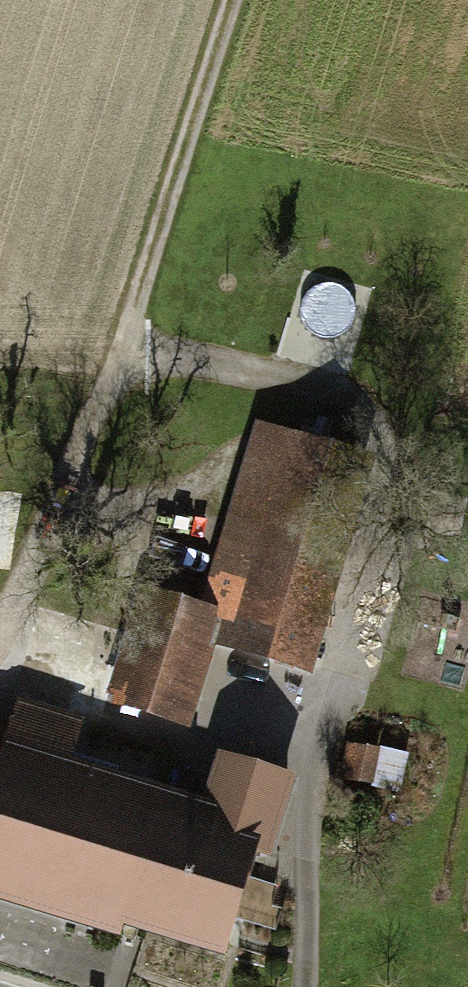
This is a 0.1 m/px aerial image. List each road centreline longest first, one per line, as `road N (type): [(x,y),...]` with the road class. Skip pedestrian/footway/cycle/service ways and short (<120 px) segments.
road 1 (track): [(307,986),(319,743),(381,459),(356,401),(131,352),(0,668)]
road 2 (track): [(240,0),(131,352)]

